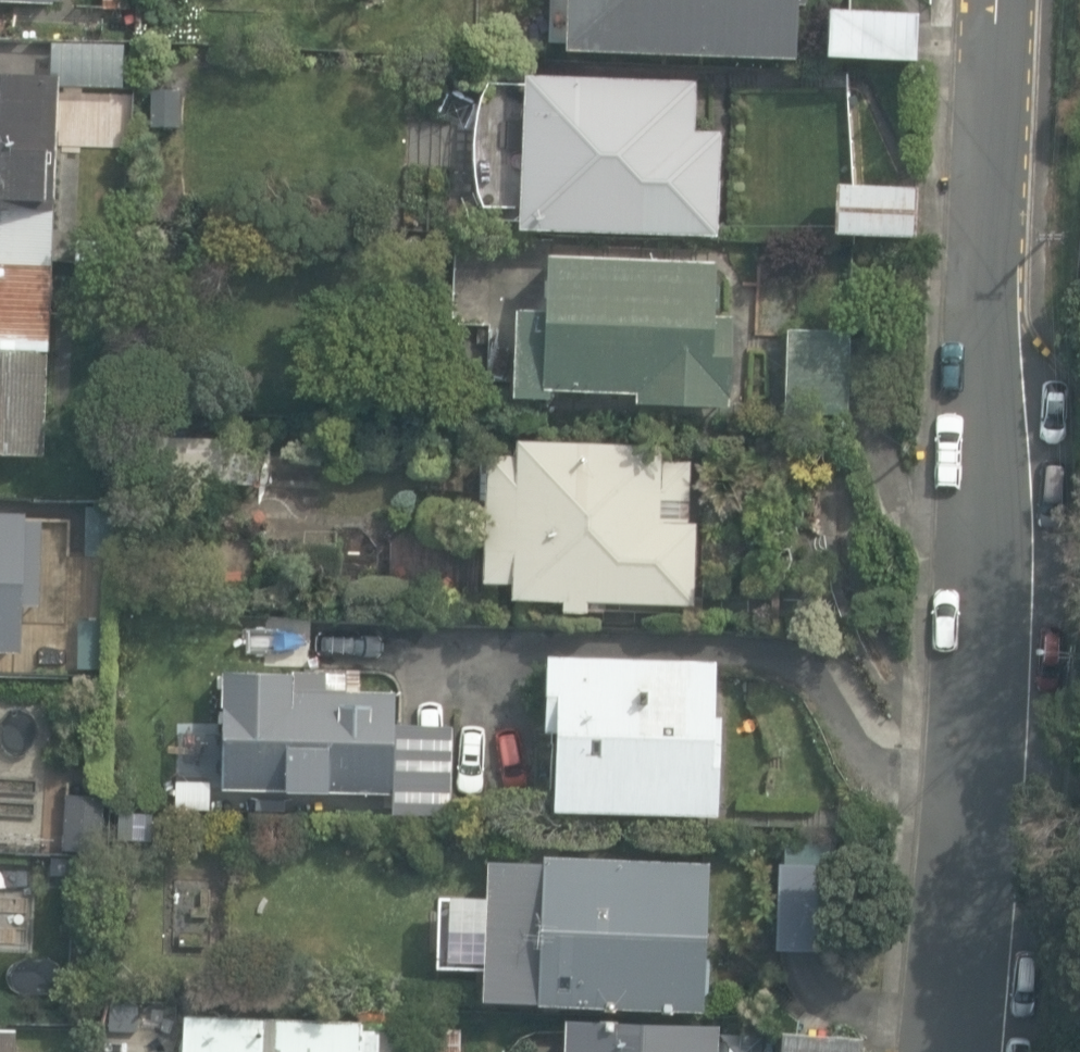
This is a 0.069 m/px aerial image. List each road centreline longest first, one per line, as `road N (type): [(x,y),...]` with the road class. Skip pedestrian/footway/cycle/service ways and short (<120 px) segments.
road 1 (residential): [(942,1051),(997,0)]

